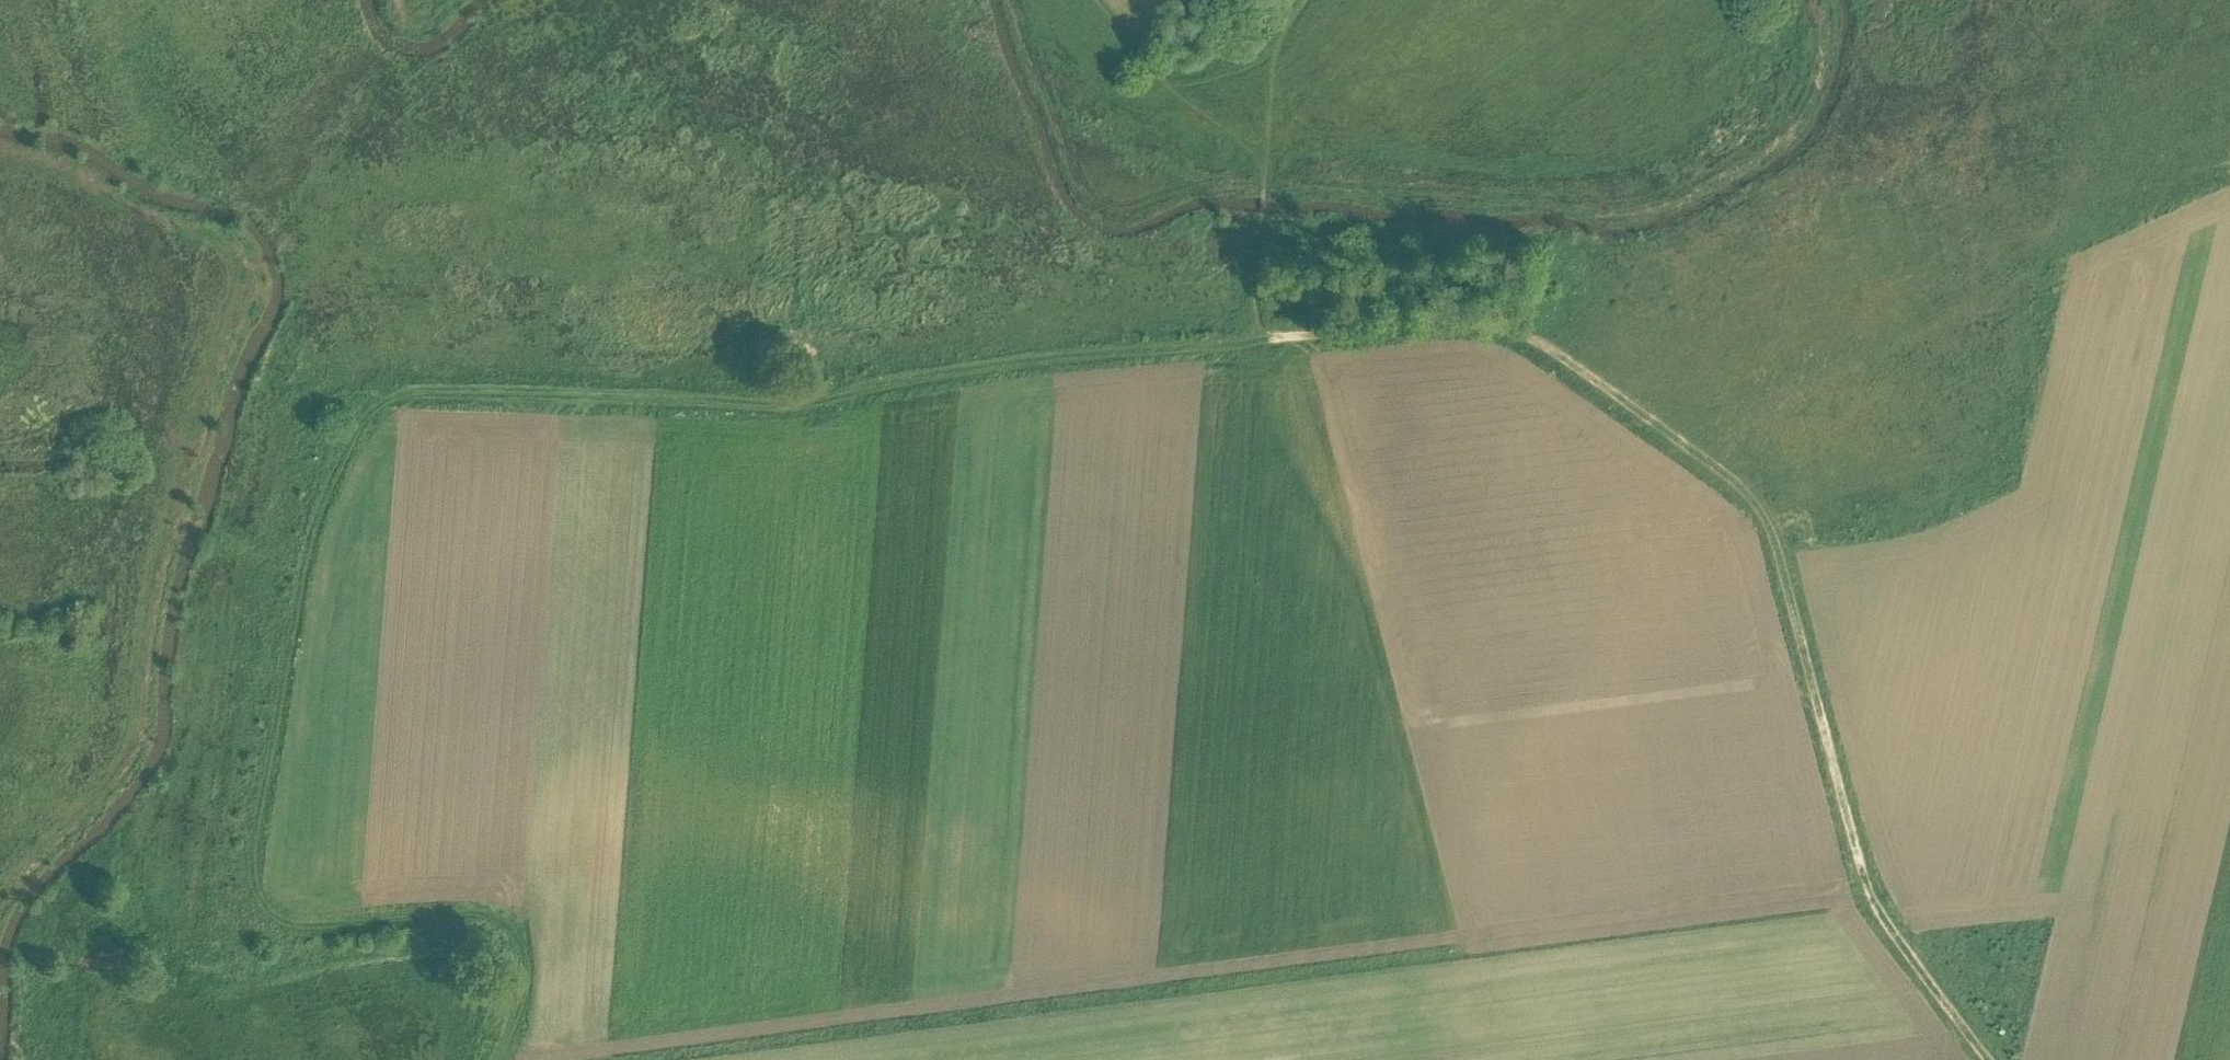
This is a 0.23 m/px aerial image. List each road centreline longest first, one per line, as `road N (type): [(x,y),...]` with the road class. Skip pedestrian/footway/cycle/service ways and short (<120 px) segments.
road 1 (track): [(488,1059),(527,952),(497,914),(474,909),(304,929),(266,910),(317,529),(362,404),(827,399),(1263,337)]
road 2 (track): [(1263,337),(1455,324),(1511,330),(1755,496),(1768,514),(1867,890),(1992,1059)]

